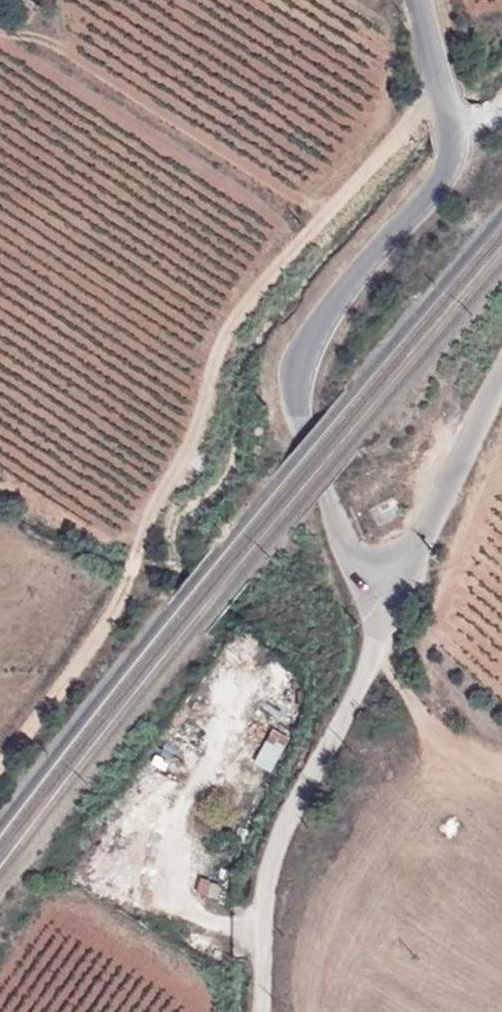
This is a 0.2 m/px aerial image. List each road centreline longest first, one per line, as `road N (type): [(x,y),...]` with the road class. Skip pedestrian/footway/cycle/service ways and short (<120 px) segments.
road 1 (tertiary): [(374,607),(373,652),(270,848),(254,1011)]
road 2 (tertiary): [(308,434),(305,353),(443,181),(450,128)]
road 3 (unclassified): [(501,375),(398,580),(374,607)]
road 4 (tertiary): [(308,434),(374,607)]
road 5 (tertiary): [(450,128),(418,0)]

